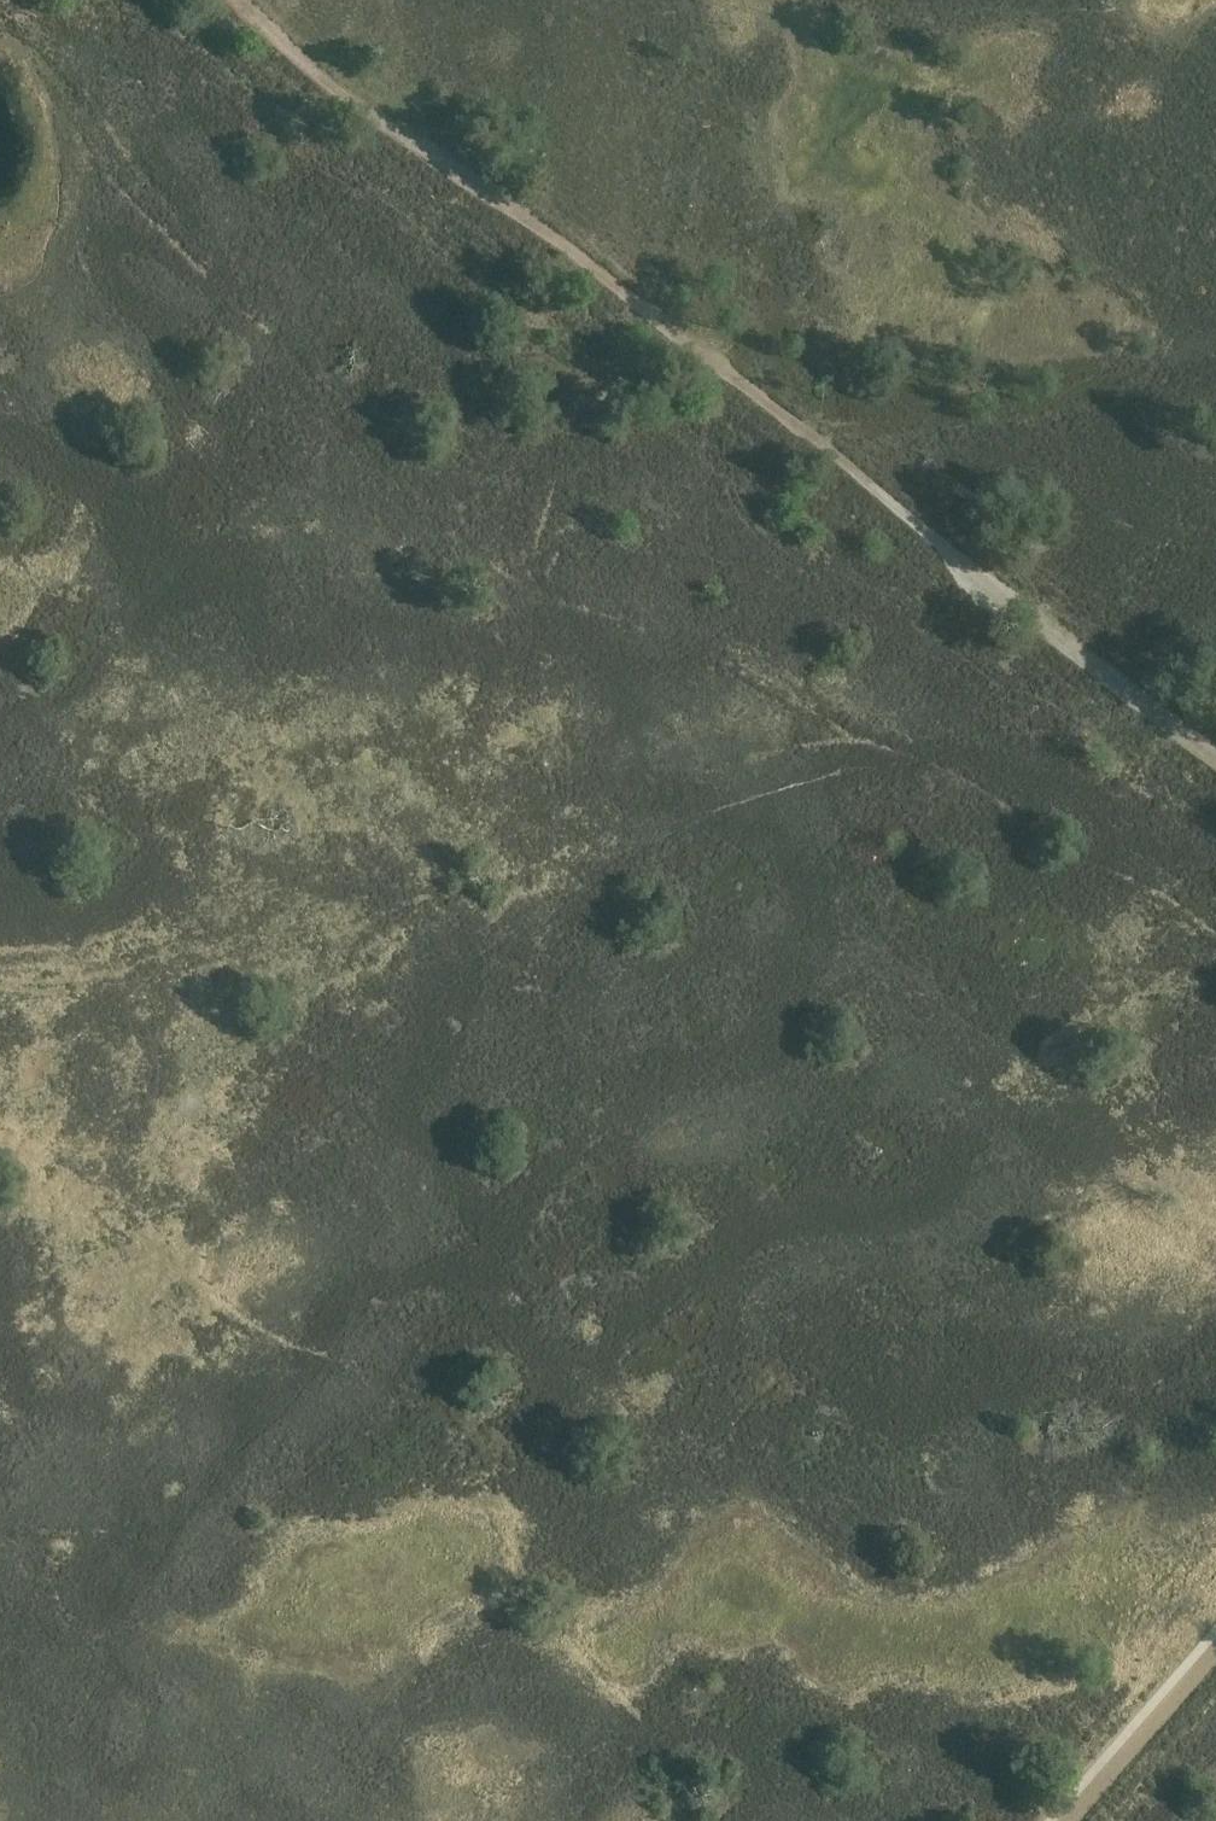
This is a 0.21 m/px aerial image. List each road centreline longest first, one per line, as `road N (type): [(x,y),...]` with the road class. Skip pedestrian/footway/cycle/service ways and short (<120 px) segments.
road 1 (track): [(1215,765),(630,299),(317,62),(220,0)]
road 2 (track): [(1215,1649),(1067,1820)]

